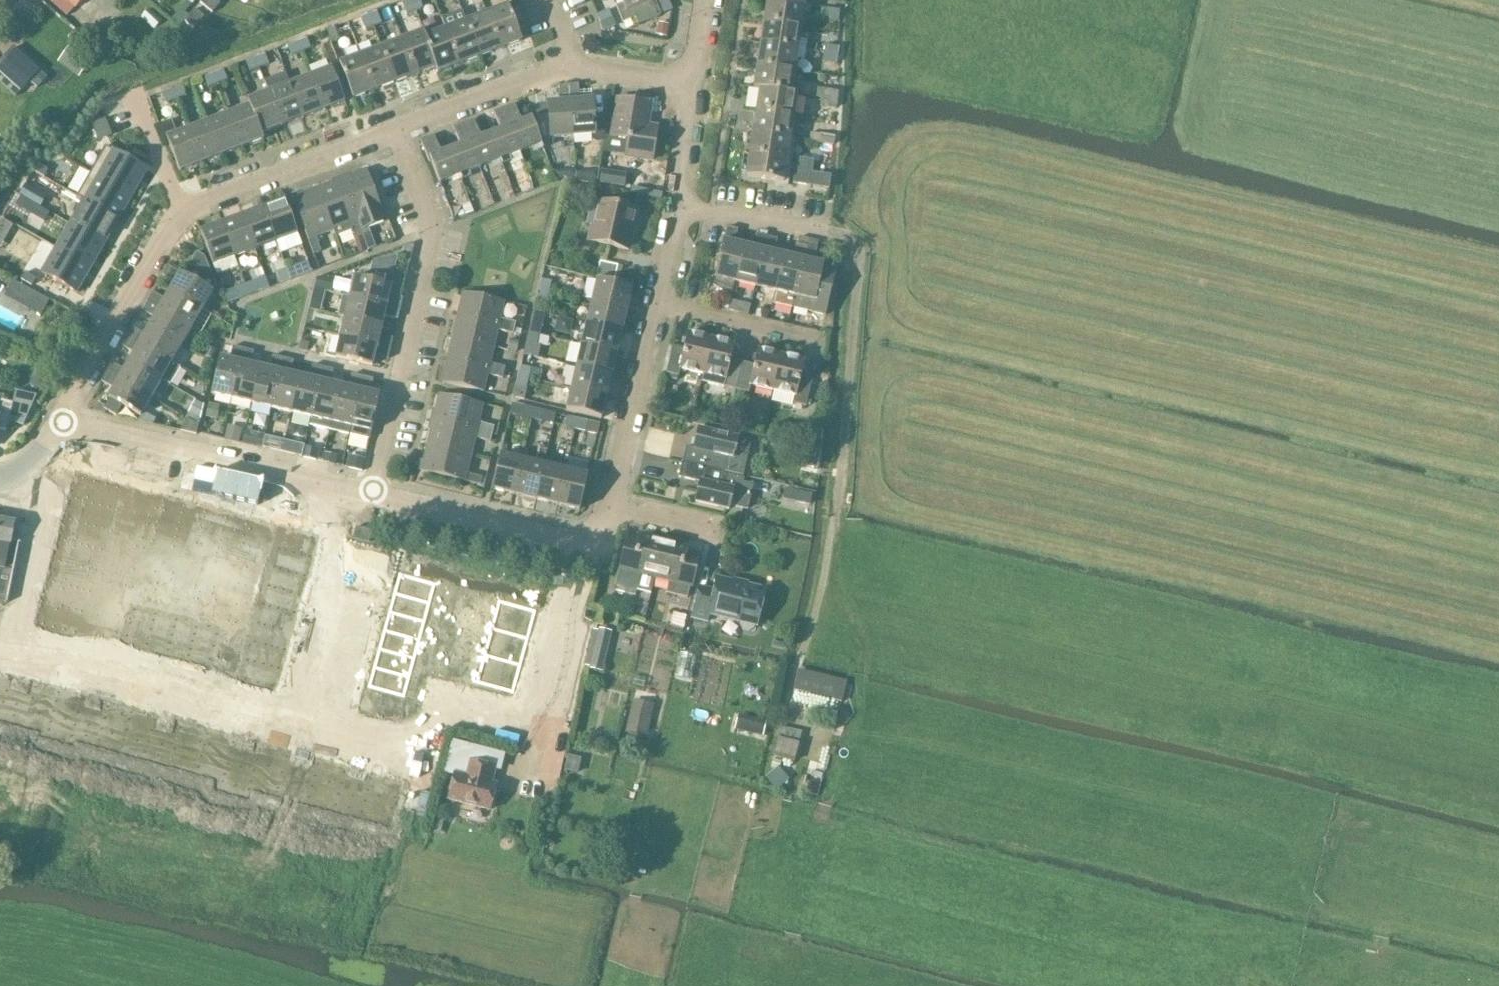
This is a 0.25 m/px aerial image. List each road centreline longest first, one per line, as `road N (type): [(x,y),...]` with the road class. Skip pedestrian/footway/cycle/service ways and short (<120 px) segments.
road 1 (residential): [(57,426),(183,205),(389,129)]
road 2 (residential): [(374,496),(437,238),(389,129)]
road 3 (residential): [(57,426),(374,496)]
road 4 (residential): [(315,735),(6,656)]
road 5 (residential): [(658,303),(609,511)]
road 6 (residential): [(374,496),(576,539)]
road 7 (residential): [(6,656),(42,496),(33,463)]
road 8 (residential): [(389,129),(573,62)]
road 9 (residential): [(550,729),(582,595),(576,539)]
road 10 (residential): [(315,735),(360,570)]
road 11 (residential): [(658,303),(819,341)]
road 12 (residential): [(677,207),(827,232)]
road 13 (residential): [(691,87),(677,207)]
road 14 (residential): [(573,62),(691,87)]

